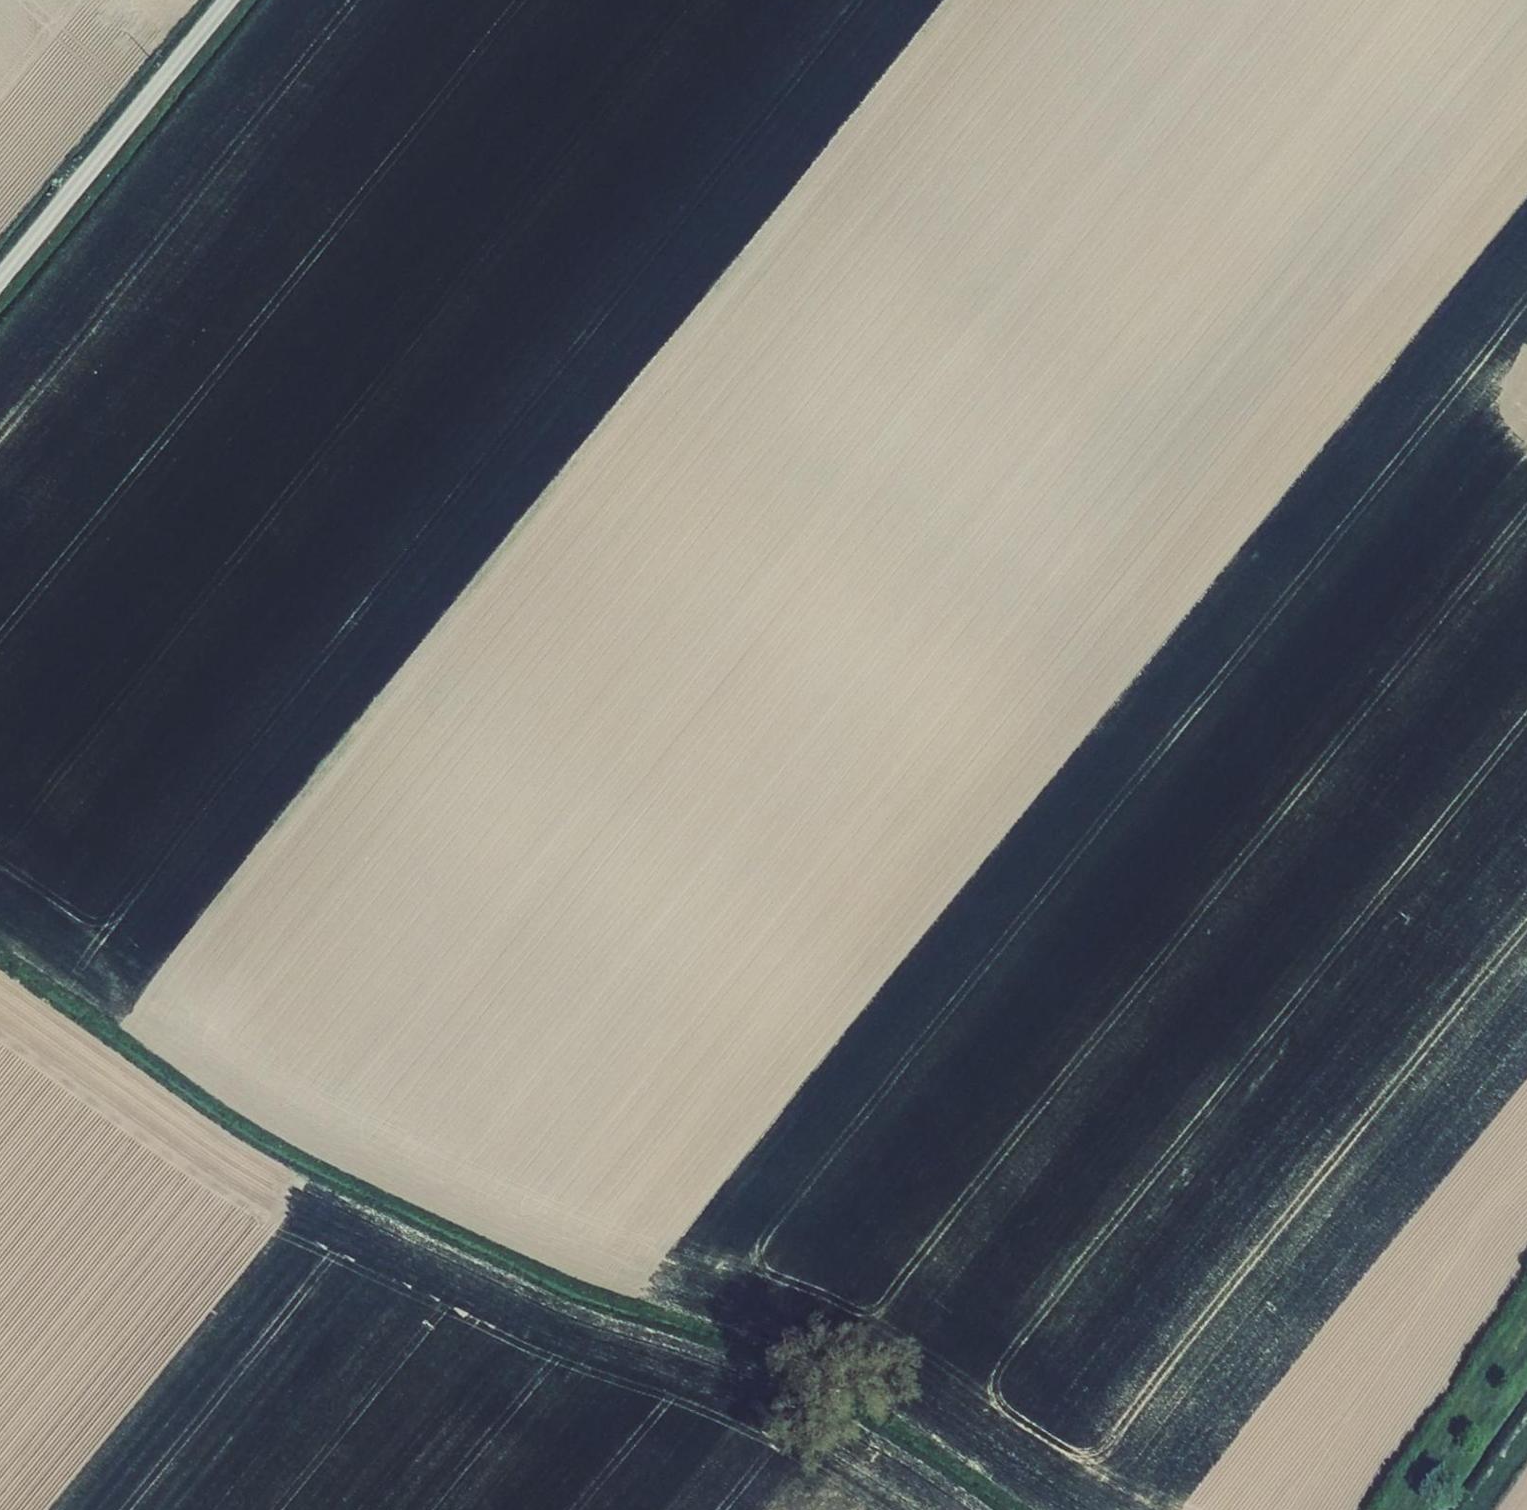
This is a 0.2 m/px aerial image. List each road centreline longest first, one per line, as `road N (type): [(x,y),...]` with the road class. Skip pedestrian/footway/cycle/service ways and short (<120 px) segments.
road 1 (unclassified): [(0,278),(228,0)]

